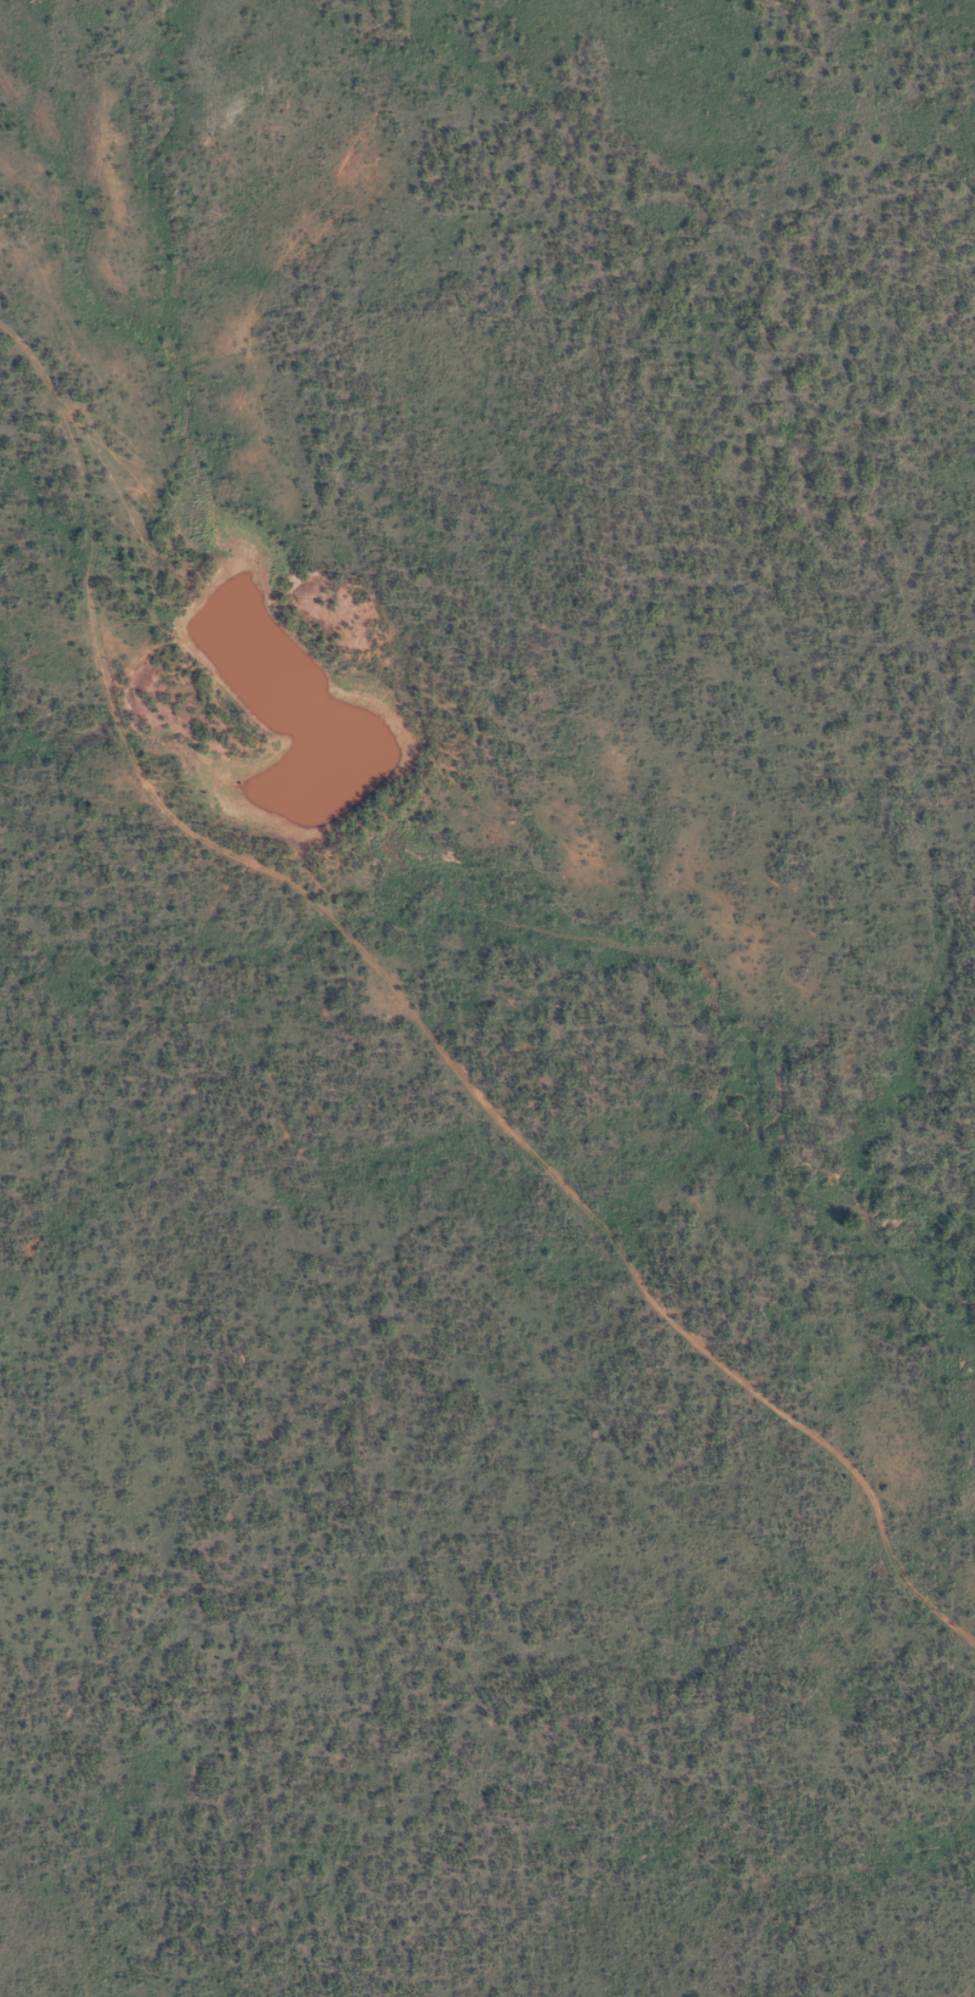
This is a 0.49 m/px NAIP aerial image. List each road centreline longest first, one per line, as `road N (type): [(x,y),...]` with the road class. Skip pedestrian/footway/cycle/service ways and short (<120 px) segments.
road 1 (residential): [(974,1637),(886,1570),(818,1478),(705,1385),(393,1001),(180,816),(138,759),(90,487),(58,405),(0,360)]

